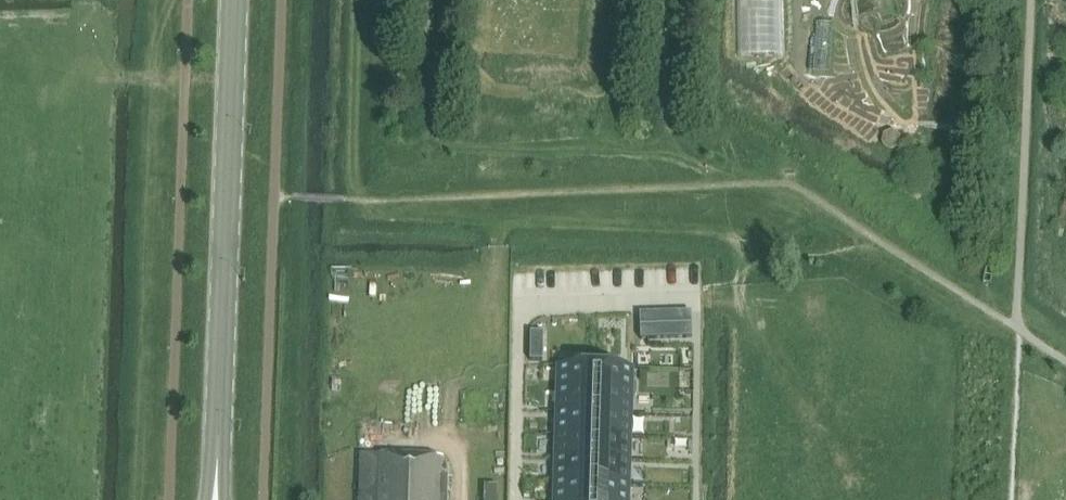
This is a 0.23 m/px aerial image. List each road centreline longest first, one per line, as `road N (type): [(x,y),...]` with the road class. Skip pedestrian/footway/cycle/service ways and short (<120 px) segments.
road 1 (secondary): [(217,459),(235,0)]
road 2 (track): [(362,0),(355,200)]

